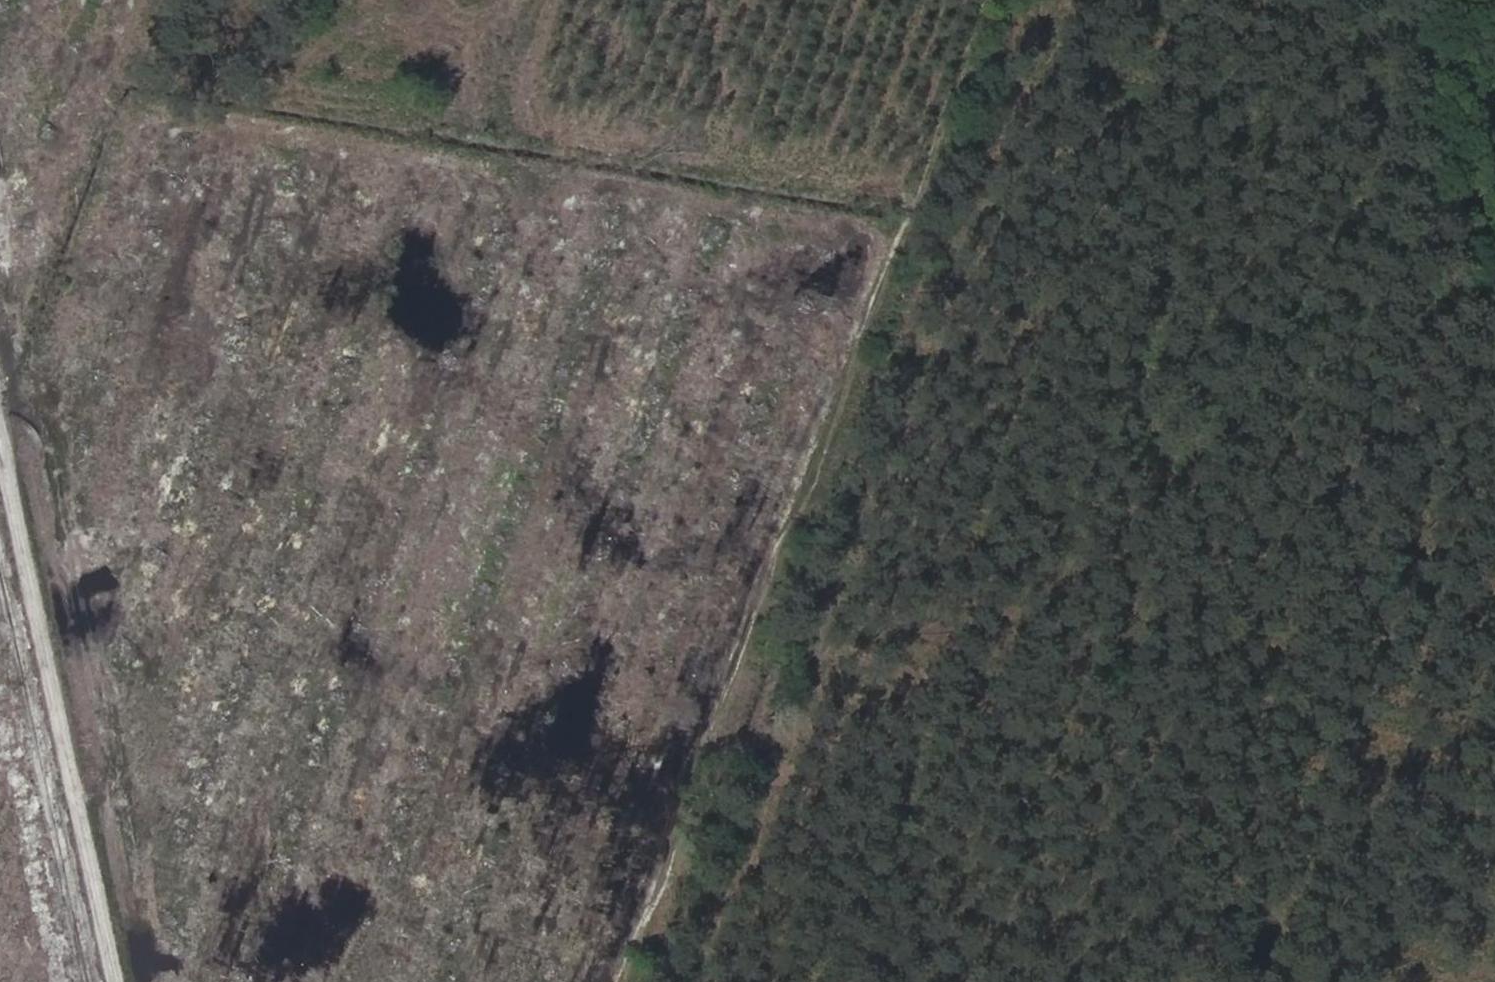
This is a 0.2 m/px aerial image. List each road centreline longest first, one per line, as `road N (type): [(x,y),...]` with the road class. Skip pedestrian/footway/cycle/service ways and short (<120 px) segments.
road 1 (track): [(978,0),(612,981)]
road 2 (track): [(0,430),(114,981)]

